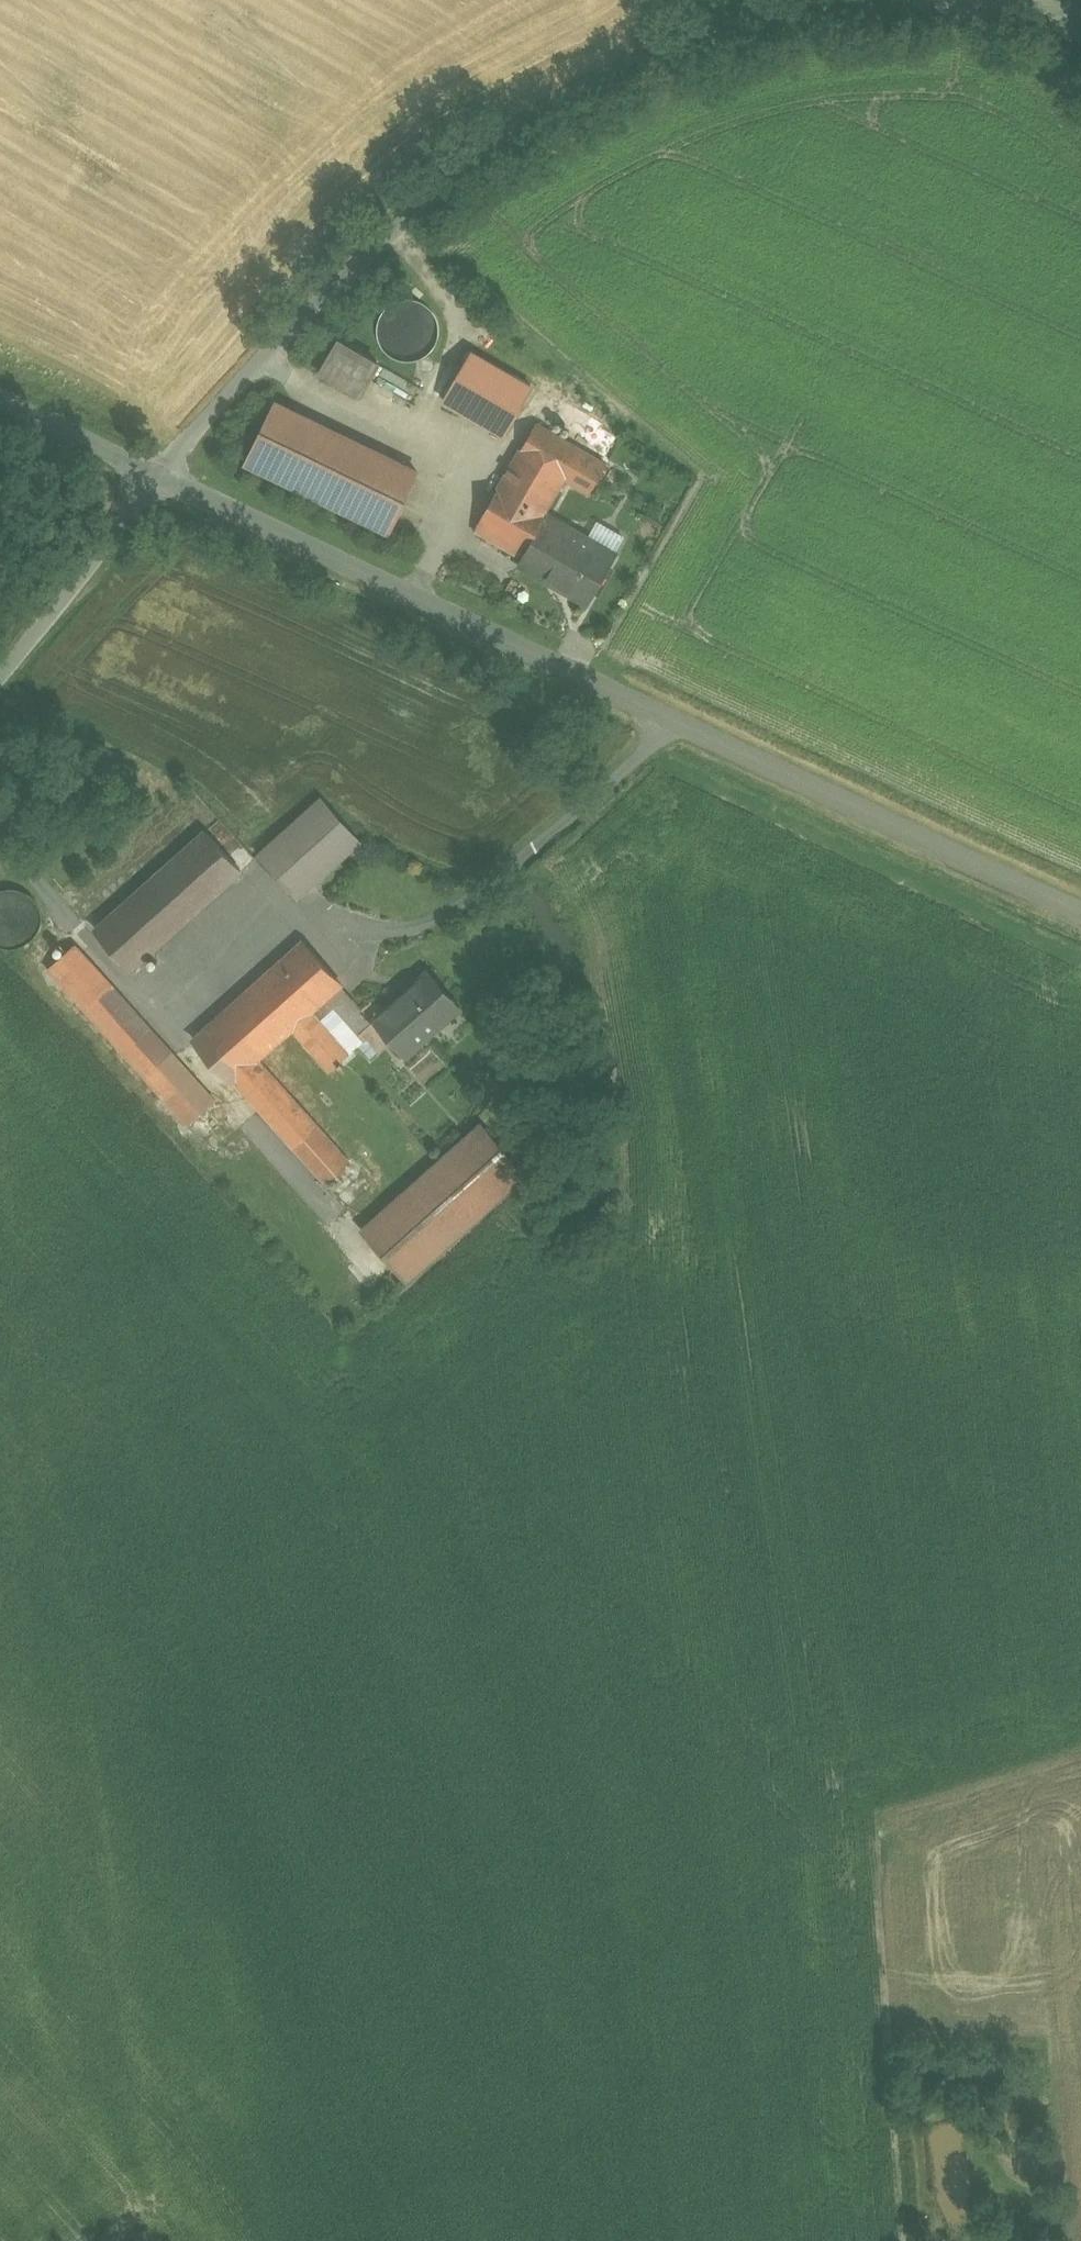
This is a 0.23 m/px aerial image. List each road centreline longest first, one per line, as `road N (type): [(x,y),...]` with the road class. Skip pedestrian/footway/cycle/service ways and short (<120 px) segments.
road 1 (unclassified): [(152,477),(379,247),(550,112),(721,37),(898,10),(1034,17)]
road 2 (unclassified): [(152,477),(1080,912)]
road 3 (unclassified): [(0,665),(152,477)]
road 4 (unclassified): [(0,405),(152,477)]

